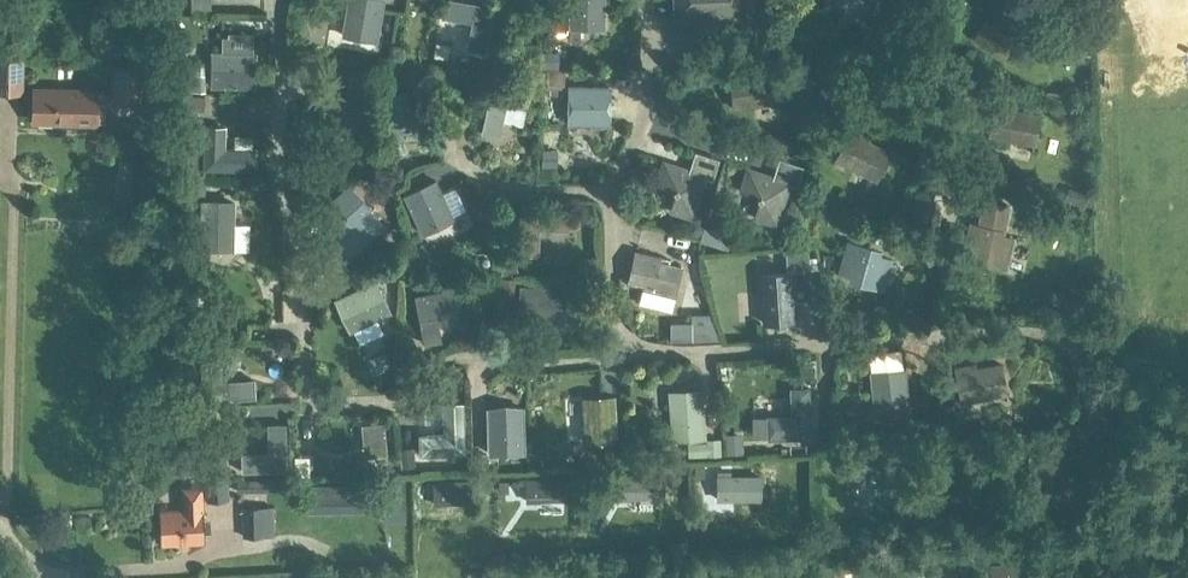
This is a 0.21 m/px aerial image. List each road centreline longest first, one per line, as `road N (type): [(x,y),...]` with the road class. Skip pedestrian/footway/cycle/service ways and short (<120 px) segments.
road 1 (unclassified): [(621,358),(473,363),(417,402),(308,407),(298,248),(279,157),(287,0)]
road 2 (unclassified): [(1091,464),(1085,363),(1052,340),(621,358)]
road 3 (unclassified): [(621,358),(614,223),(620,186),(656,105),(653,0)]

